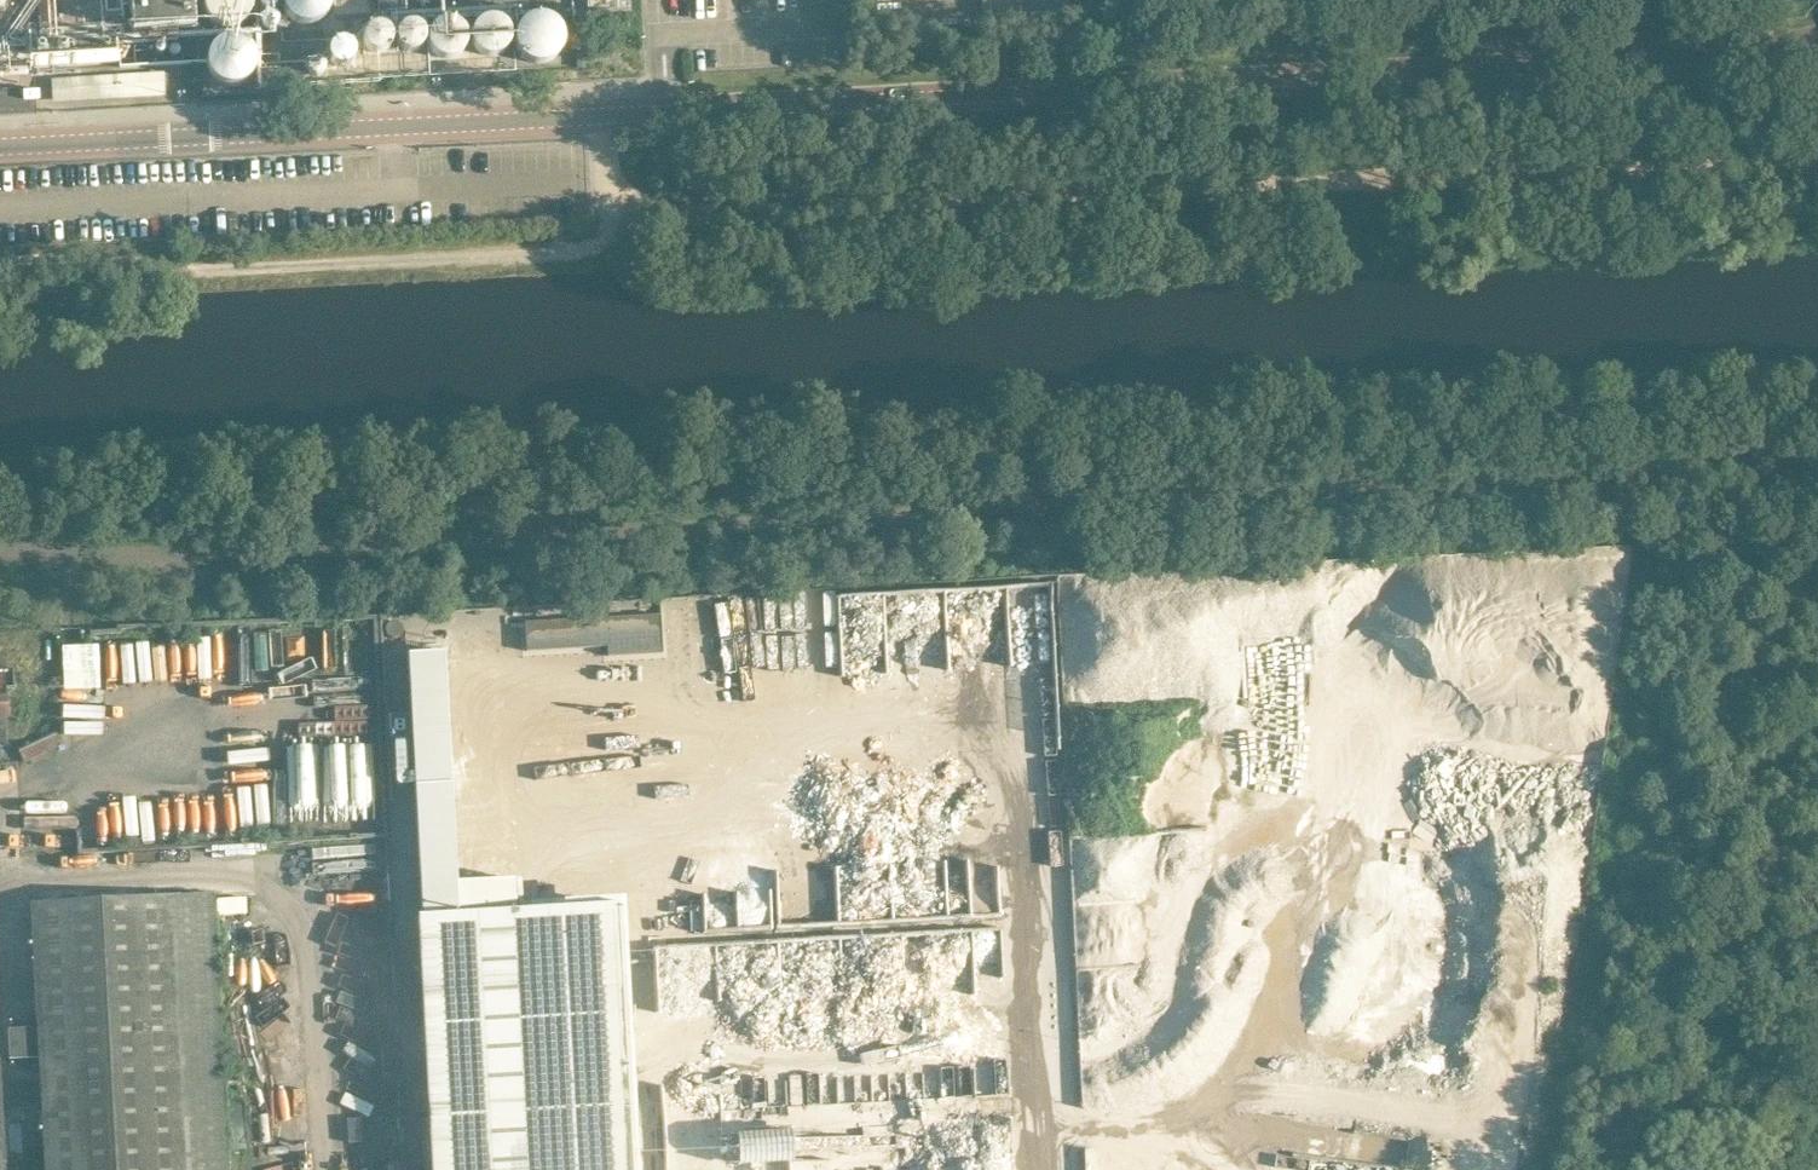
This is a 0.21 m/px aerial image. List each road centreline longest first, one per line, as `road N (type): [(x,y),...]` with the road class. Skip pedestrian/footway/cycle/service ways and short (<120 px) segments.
road 1 (track): [(0,280),(601,248),(612,215),(1817,166)]
road 2 (tertiary): [(0,149),(1817,50)]
road 3 (unclassified): [(0,543),(219,540)]

